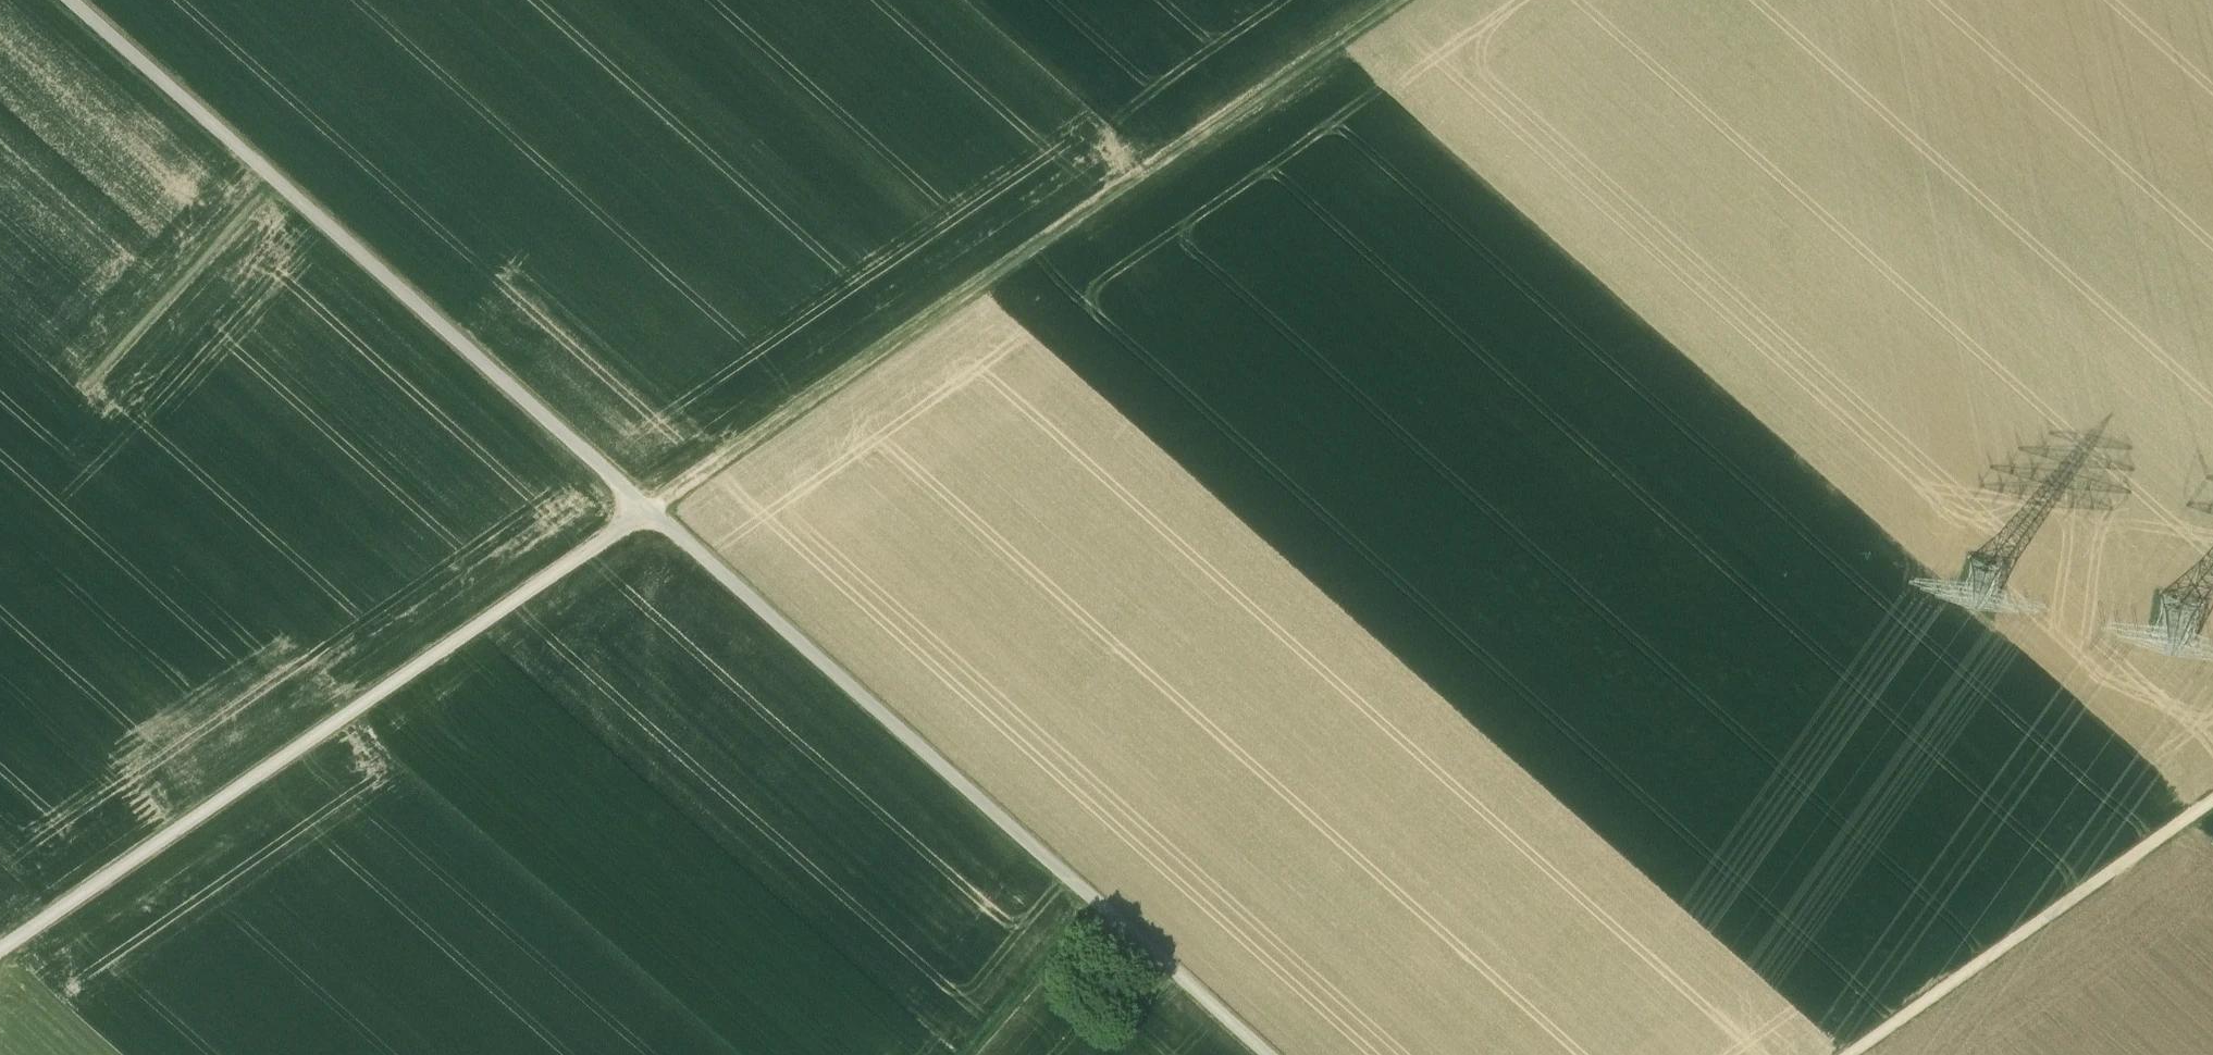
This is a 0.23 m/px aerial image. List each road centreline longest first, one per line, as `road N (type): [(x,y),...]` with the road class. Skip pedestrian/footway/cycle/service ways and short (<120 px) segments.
road 1 (track): [(66,0),(1266,1054)]
road 2 (track): [(648,512),(1392,0)]
road 3 (track): [(648,512),(0,952)]
road 4 (track): [(2212,802),(1853,1054)]
road 5 (track): [(1099,906),(968,1054)]

